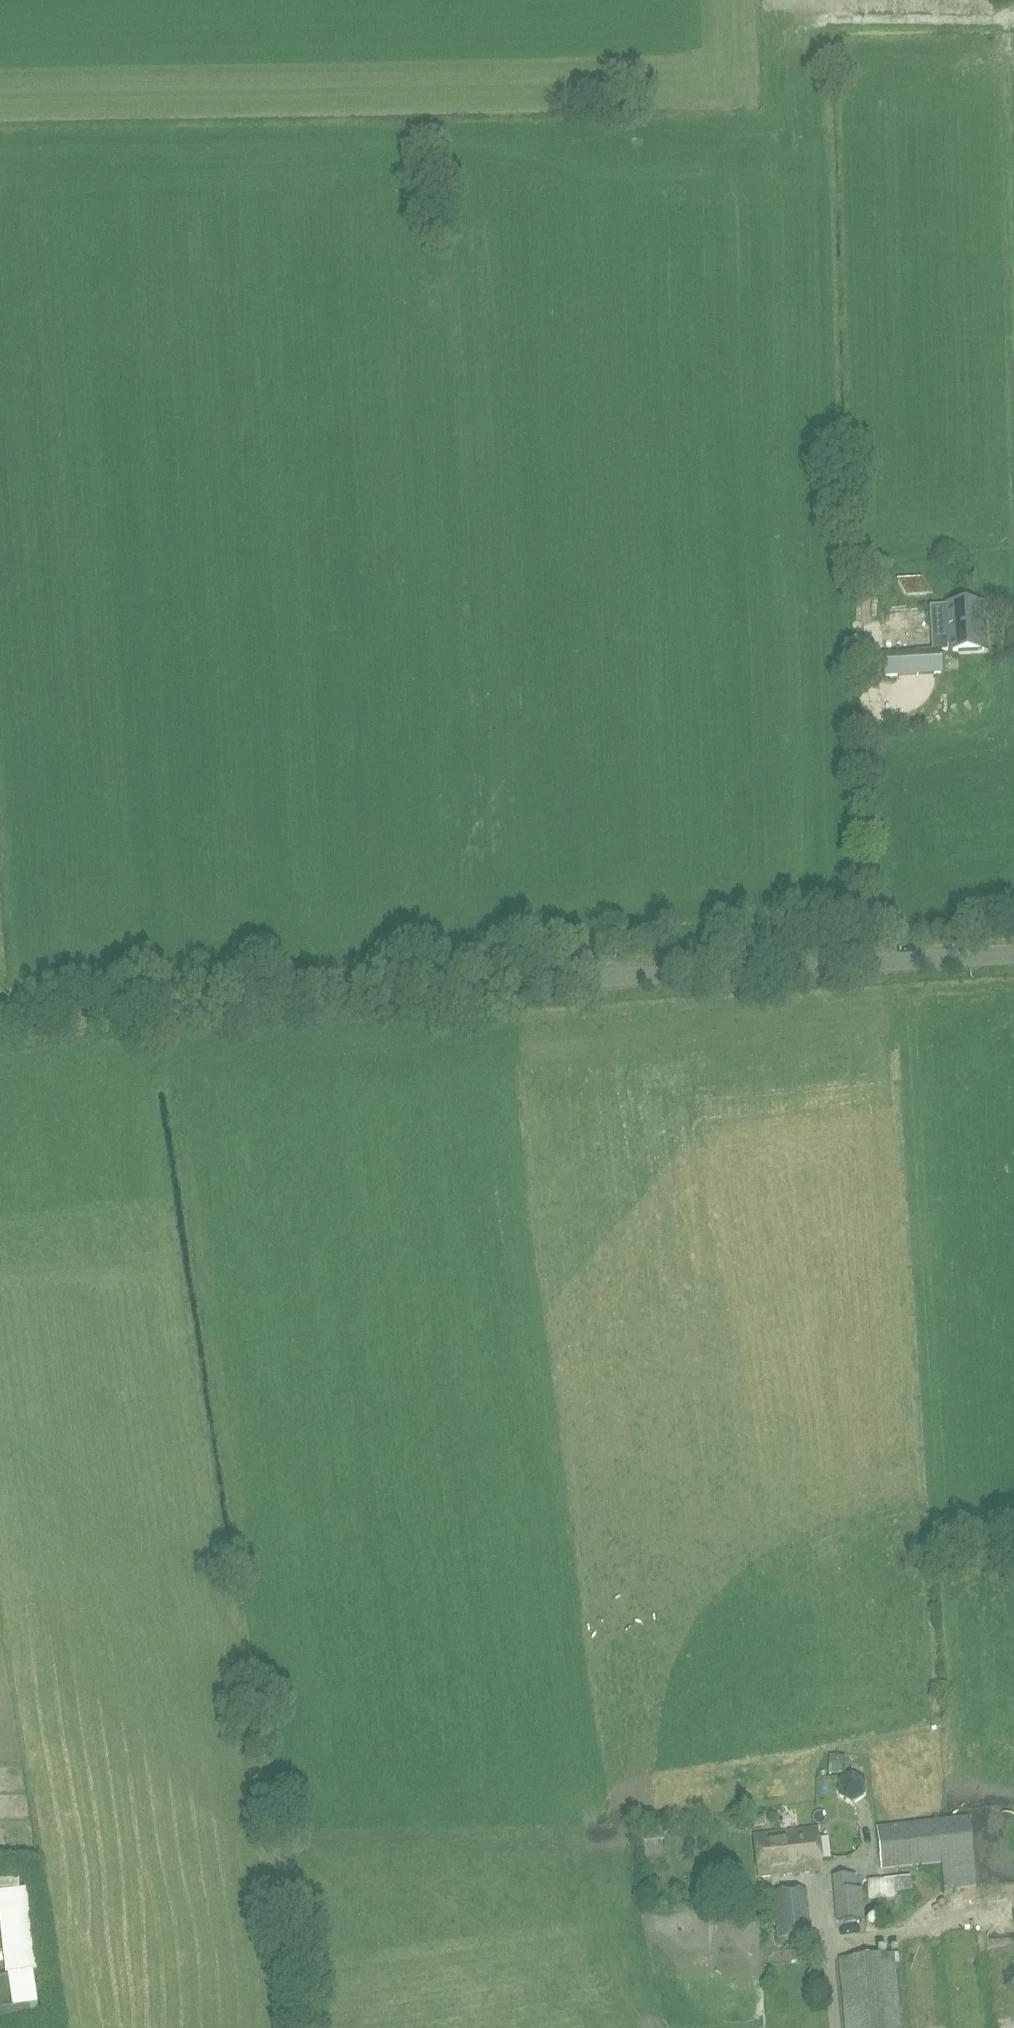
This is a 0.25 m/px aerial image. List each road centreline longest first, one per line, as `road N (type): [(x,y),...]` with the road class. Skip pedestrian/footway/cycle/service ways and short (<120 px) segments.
road 1 (unclassified): [(0,1030),(216,1004),(1013,952)]

